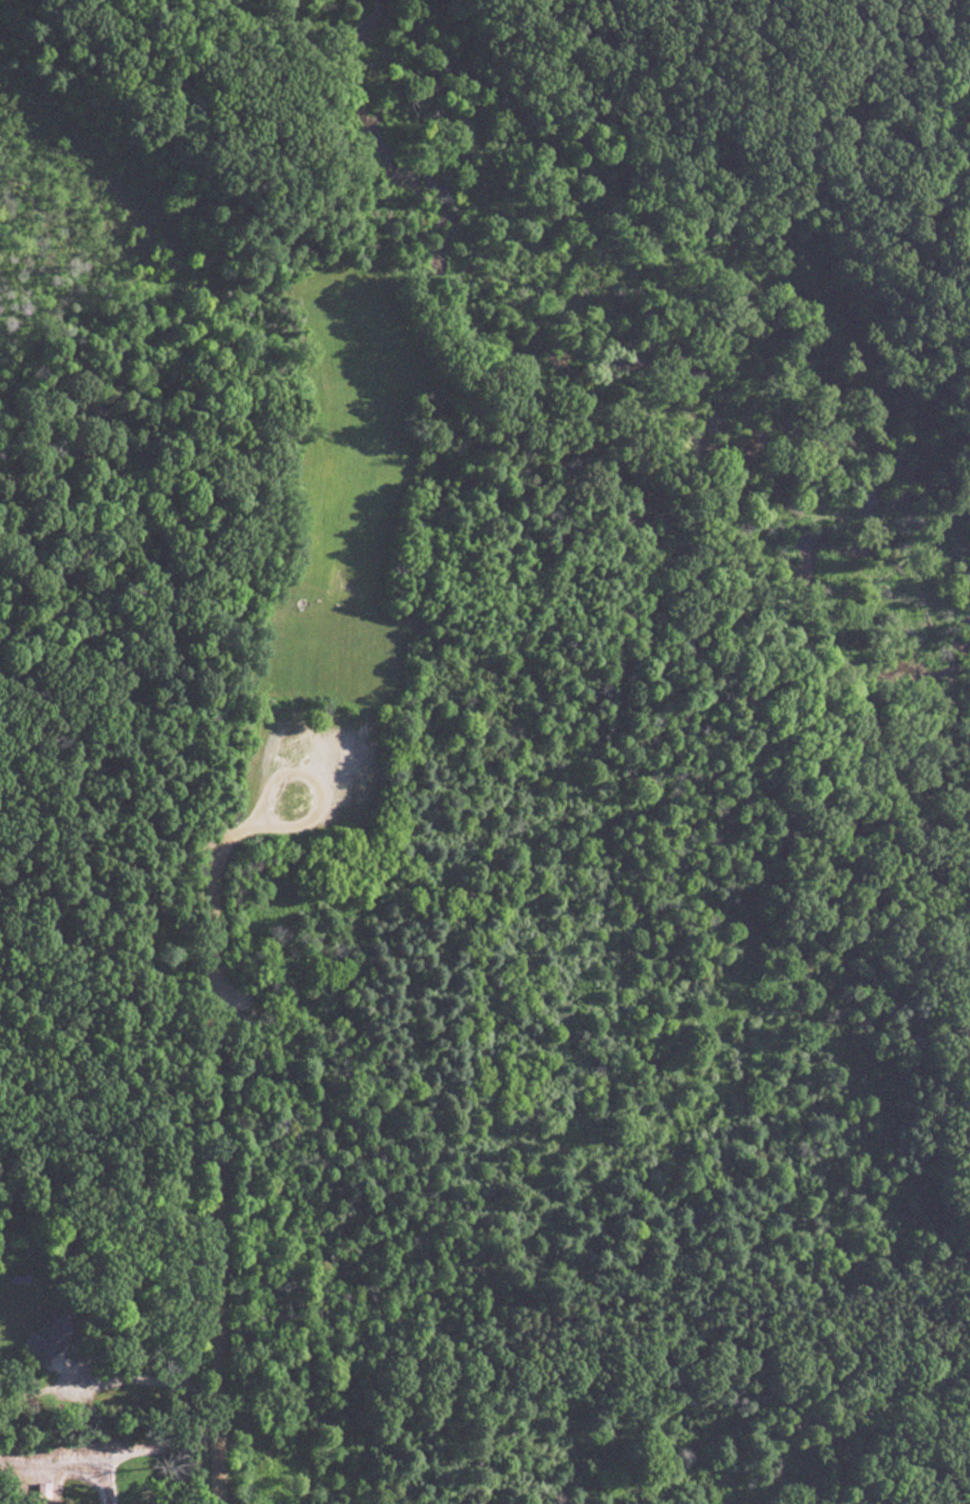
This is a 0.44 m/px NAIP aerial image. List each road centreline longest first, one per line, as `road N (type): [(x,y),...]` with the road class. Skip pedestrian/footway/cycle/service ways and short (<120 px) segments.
road 1 (residential): [(219,1503),(218,860),(241,818)]
road 2 (residential): [(241,818),(295,733),(348,742),(368,781),(334,813),(241,818)]

